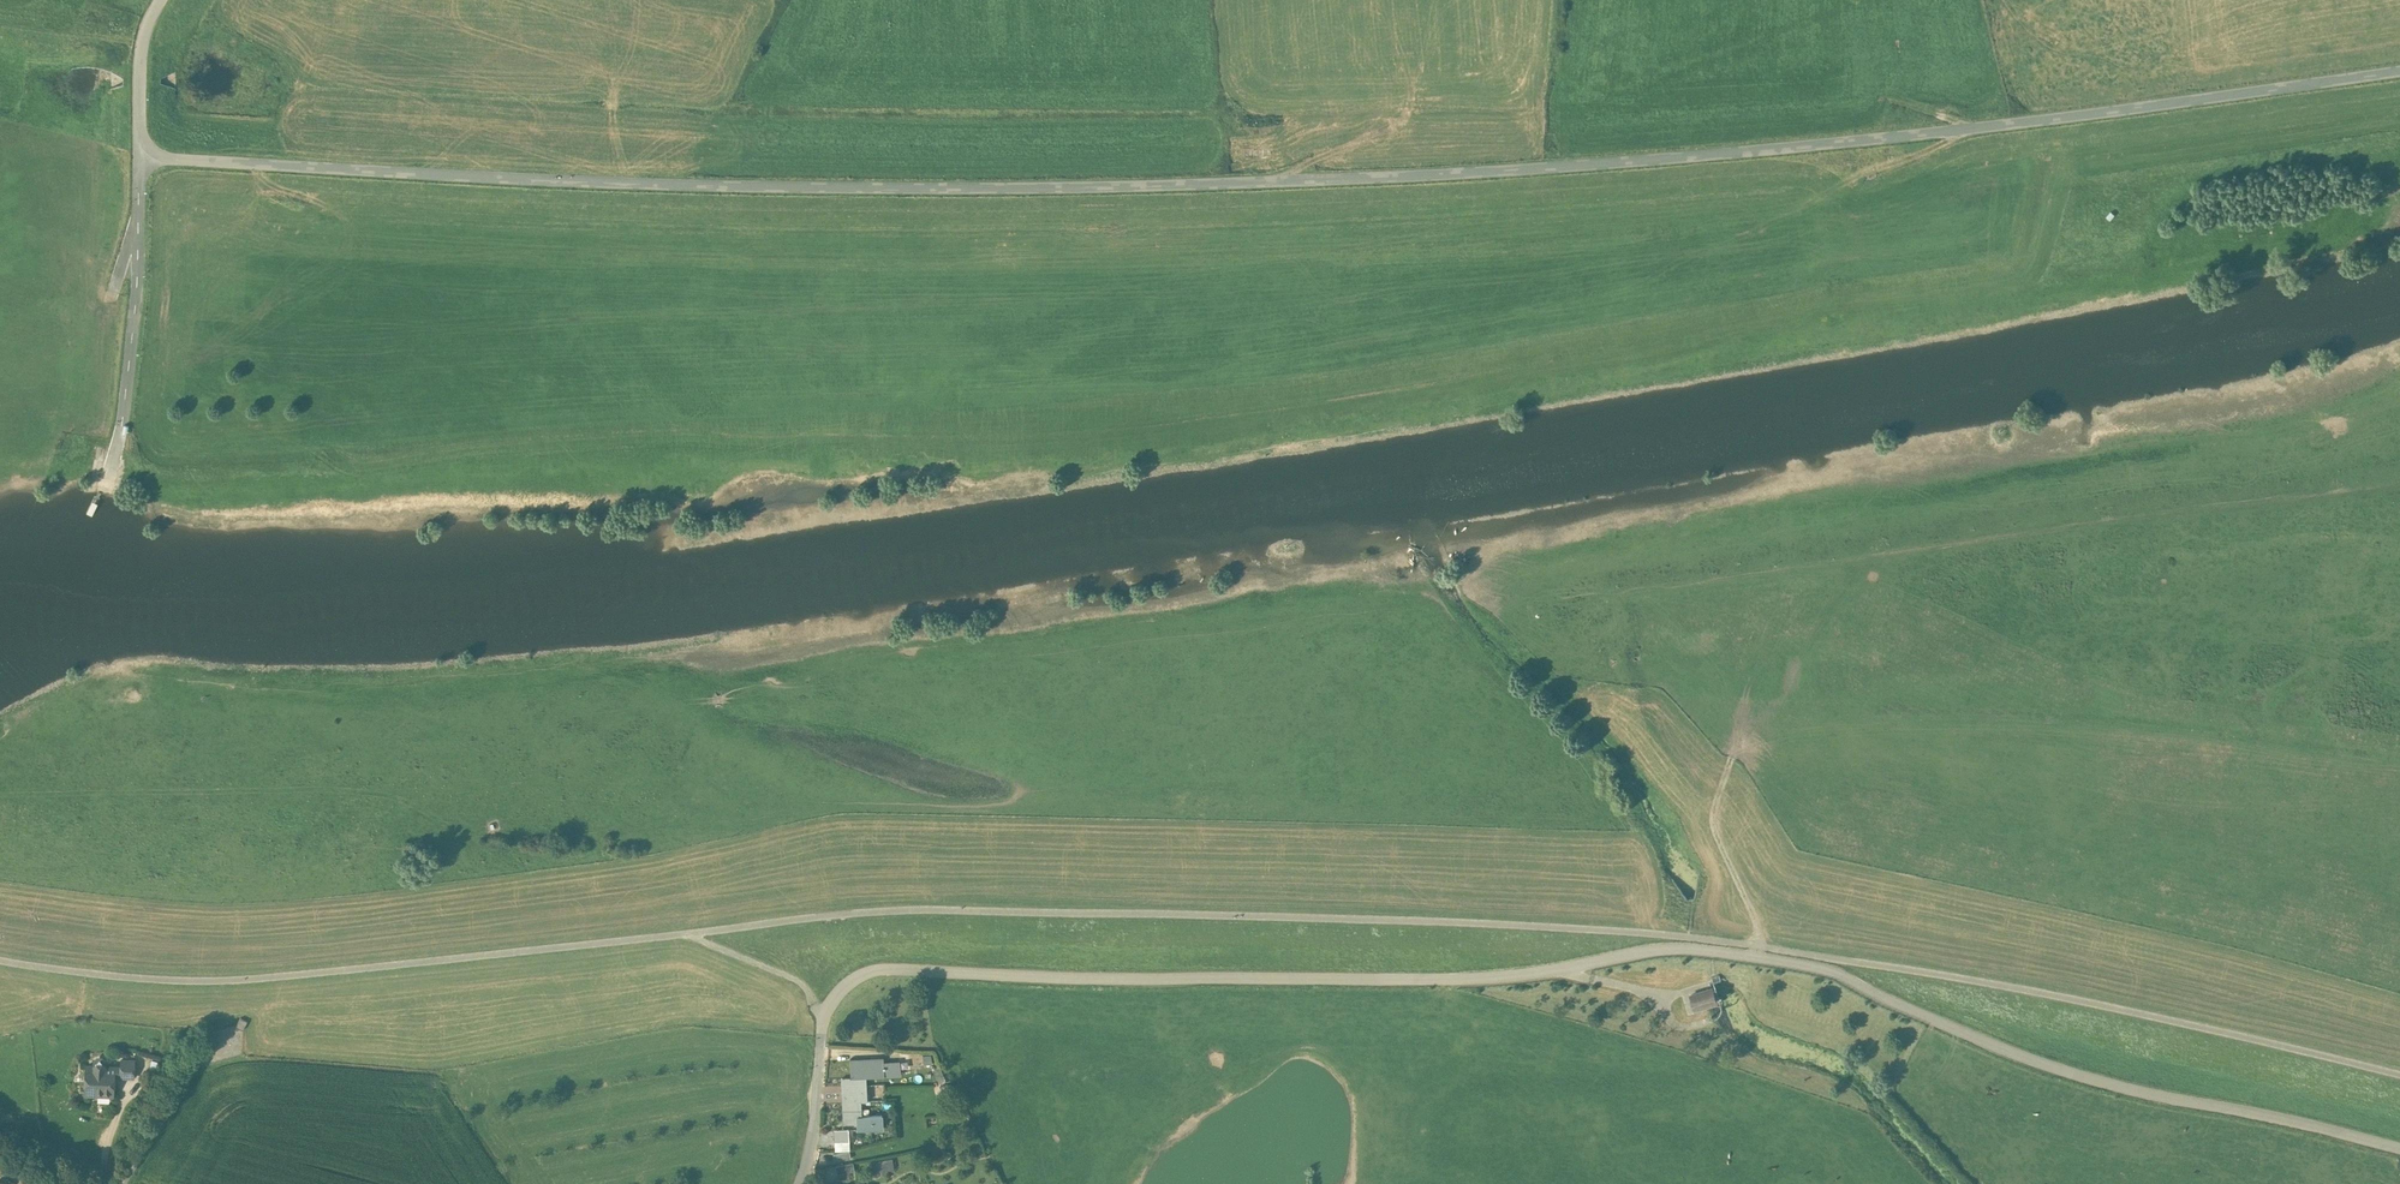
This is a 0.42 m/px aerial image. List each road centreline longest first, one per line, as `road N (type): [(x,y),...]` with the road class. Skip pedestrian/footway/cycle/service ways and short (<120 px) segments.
road 1 (unclassified): [(140,156),(597,180),(1161,184),(1773,147),(2399,66)]
road 2 (unclassified): [(800,1183),(811,1157),(822,1019),(867,971),(1434,978),(1674,944),(1838,969),(1889,998),(2095,1080),(2399,1147)]
road 3 (unclassified): [(106,490),(134,340),(140,156)]
road 4 (track): [(1756,954),(1757,926),(1716,830),(1731,760)]
road 5 (unclassified): [(140,156),(140,63),(158,0)]

